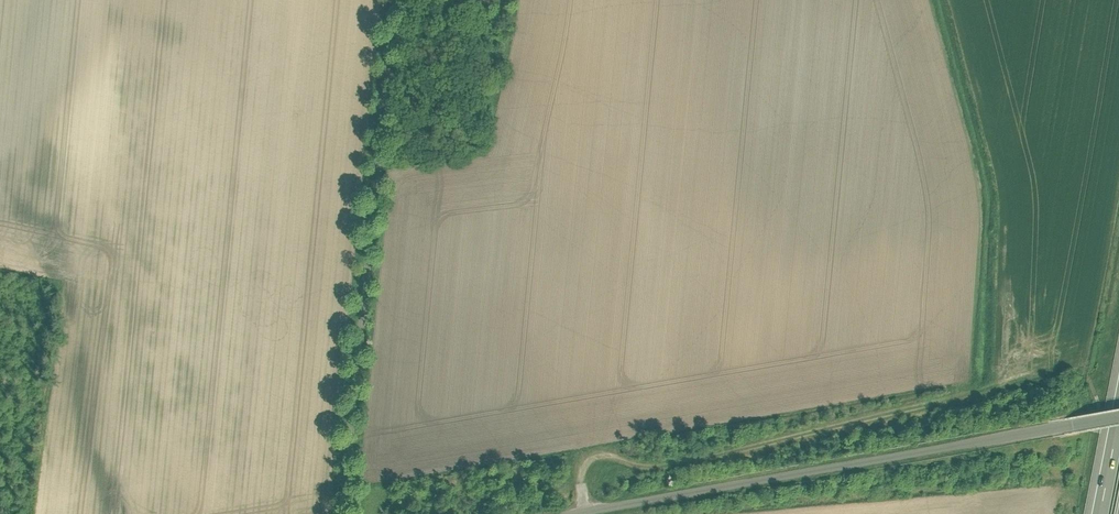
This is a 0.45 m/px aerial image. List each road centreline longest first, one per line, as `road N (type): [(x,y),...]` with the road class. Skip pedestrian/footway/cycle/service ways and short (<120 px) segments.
road 1 (unclassified): [(1118,417),(572,513)]
road 2 (unclassified): [(396,0),(347,513)]
road 3 (track): [(583,512),(582,470),(600,456),(668,468),(985,391)]

